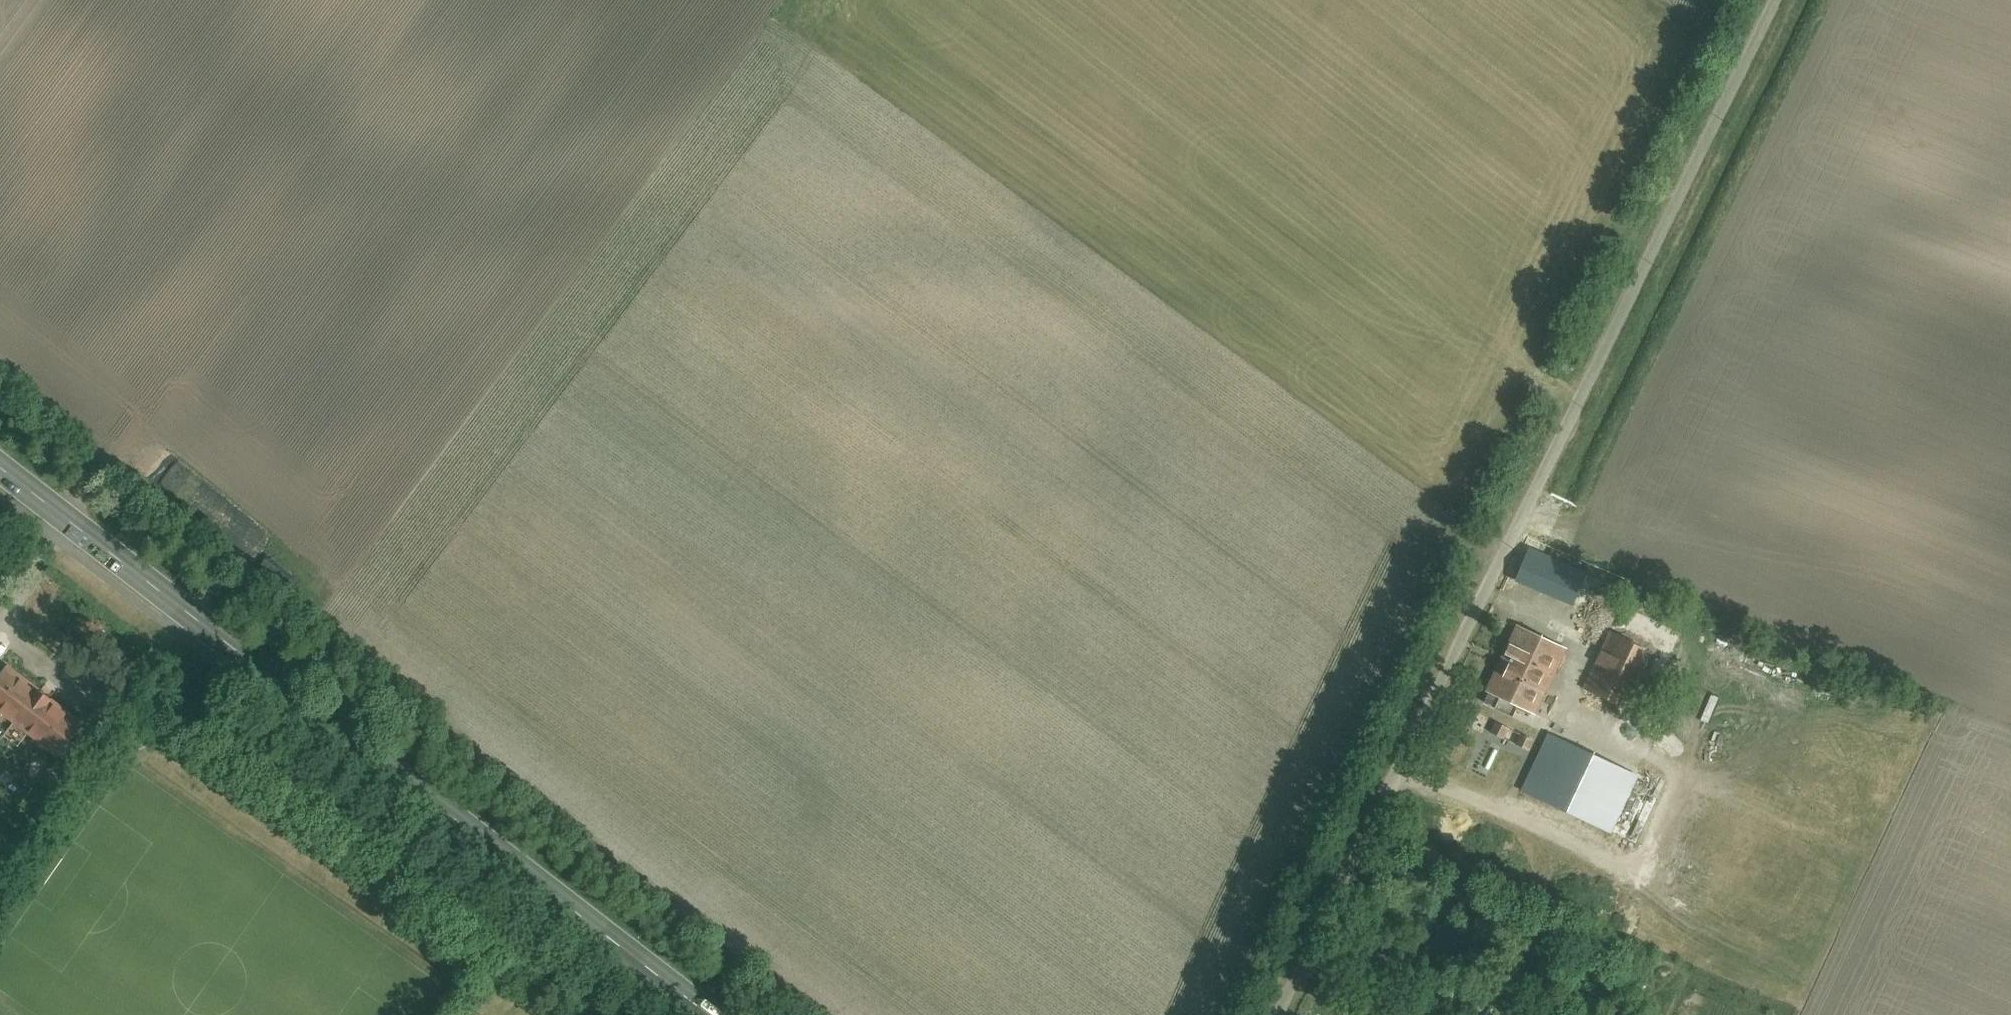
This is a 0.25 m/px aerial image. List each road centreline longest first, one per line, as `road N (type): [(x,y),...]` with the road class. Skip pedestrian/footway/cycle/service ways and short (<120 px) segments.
road 1 (unclassified): [(1284,1014),(1781,0)]
road 2 (primary): [(713,1014),(0,462)]

